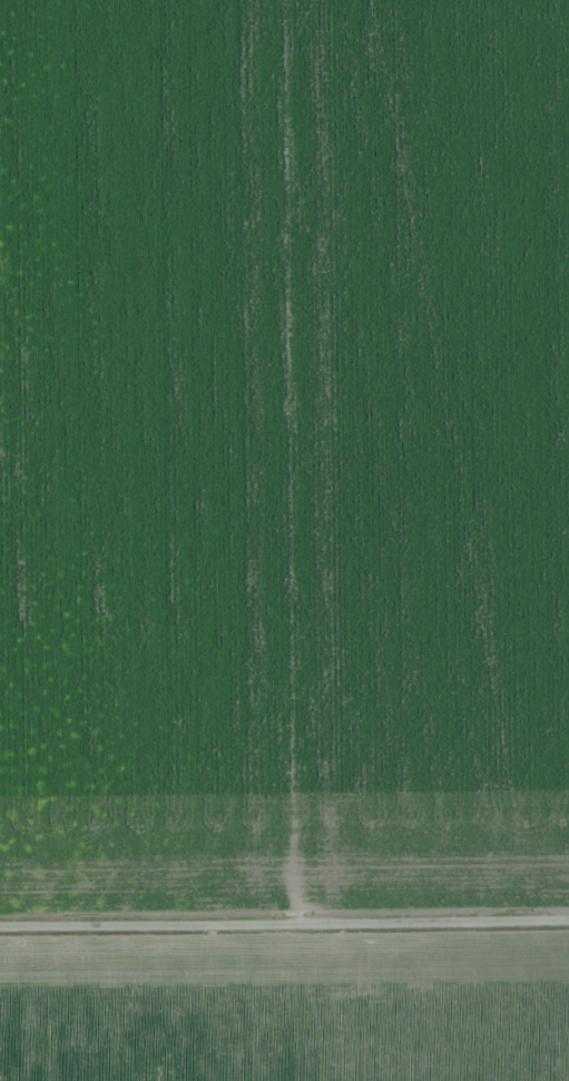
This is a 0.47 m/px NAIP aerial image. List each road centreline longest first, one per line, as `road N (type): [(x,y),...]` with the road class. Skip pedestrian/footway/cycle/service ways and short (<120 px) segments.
road 1 (residential): [(0,924),(568,919)]

